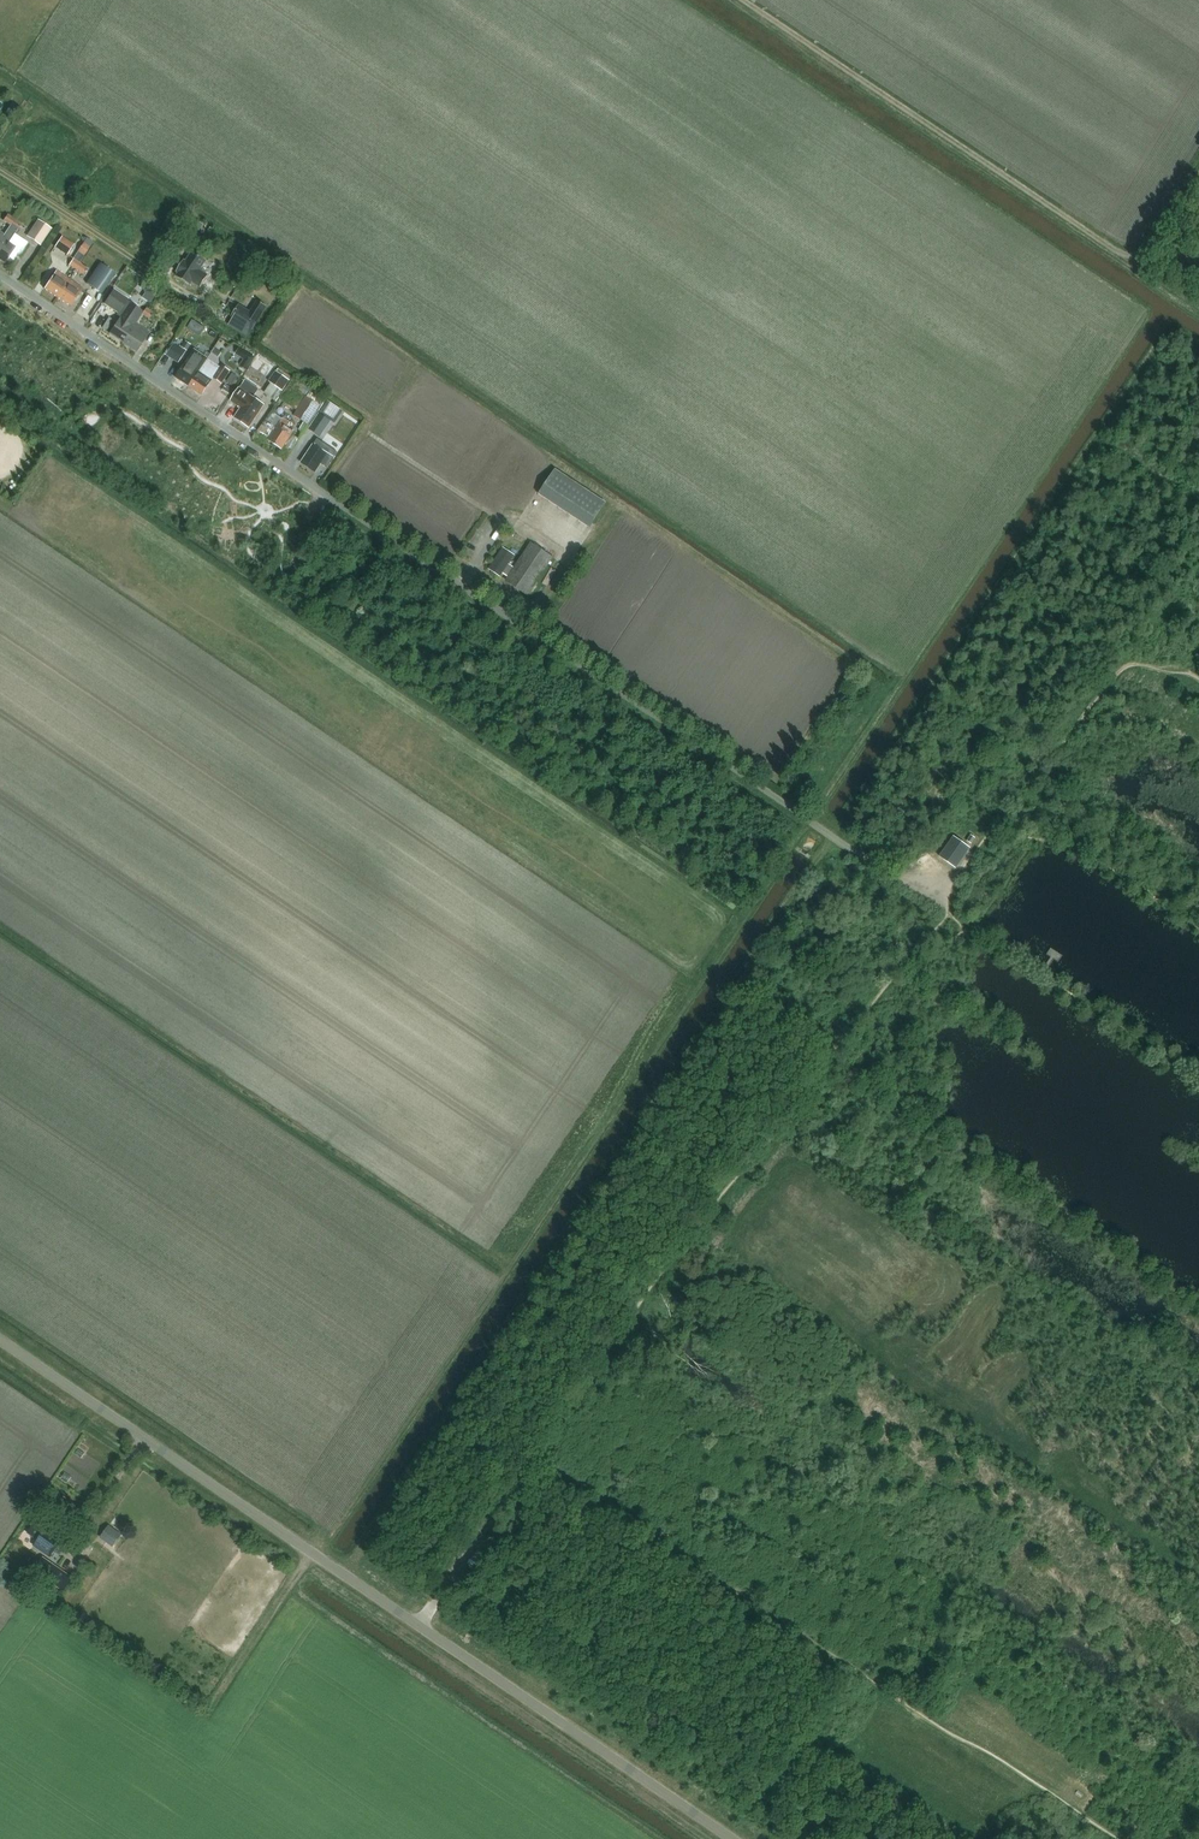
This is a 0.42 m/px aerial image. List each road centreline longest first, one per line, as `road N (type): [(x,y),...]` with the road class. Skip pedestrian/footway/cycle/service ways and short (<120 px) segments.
road 1 (unclassified): [(944,912),(0,273)]
road 2 (unclassified): [(729,1838),(0,1339)]

